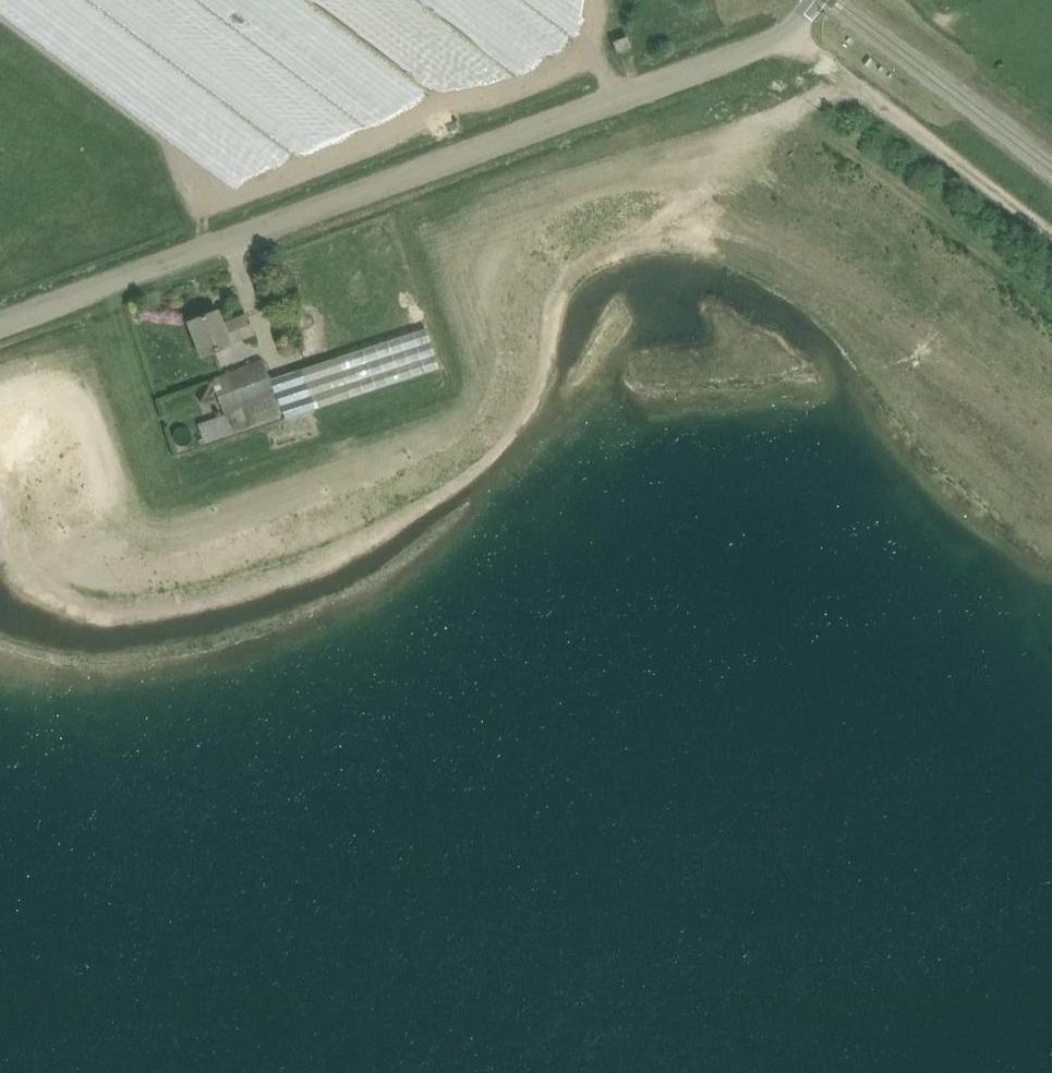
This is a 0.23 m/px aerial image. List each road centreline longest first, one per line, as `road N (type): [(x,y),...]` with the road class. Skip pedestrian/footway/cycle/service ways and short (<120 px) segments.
road 1 (unclassified): [(0,324),(755,48),(789,31),(814,0)]
road 2 (track): [(789,31),(1051,231)]

